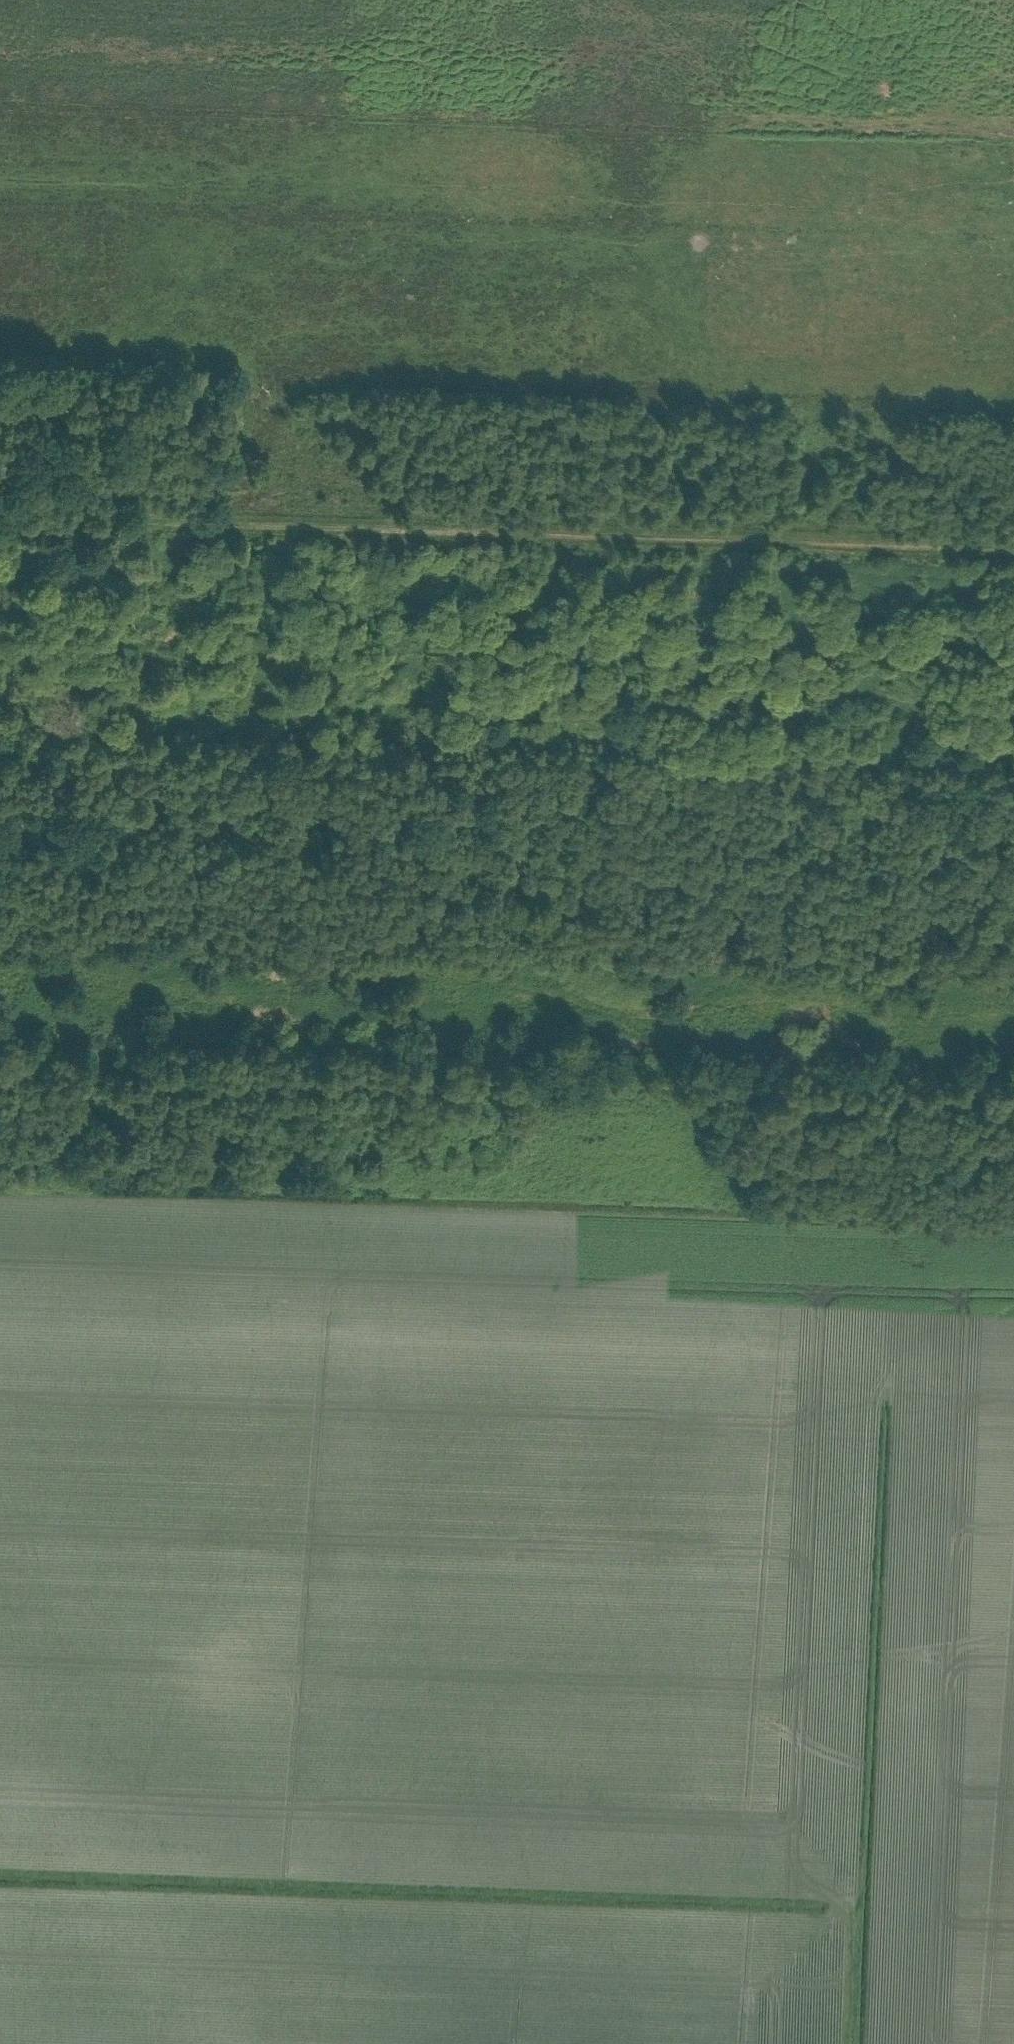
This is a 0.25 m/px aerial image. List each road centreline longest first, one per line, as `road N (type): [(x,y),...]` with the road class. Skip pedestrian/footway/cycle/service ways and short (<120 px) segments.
road 1 (track): [(0,516),(1013,547)]
road 2 (track): [(846,2043),(849,1923)]

